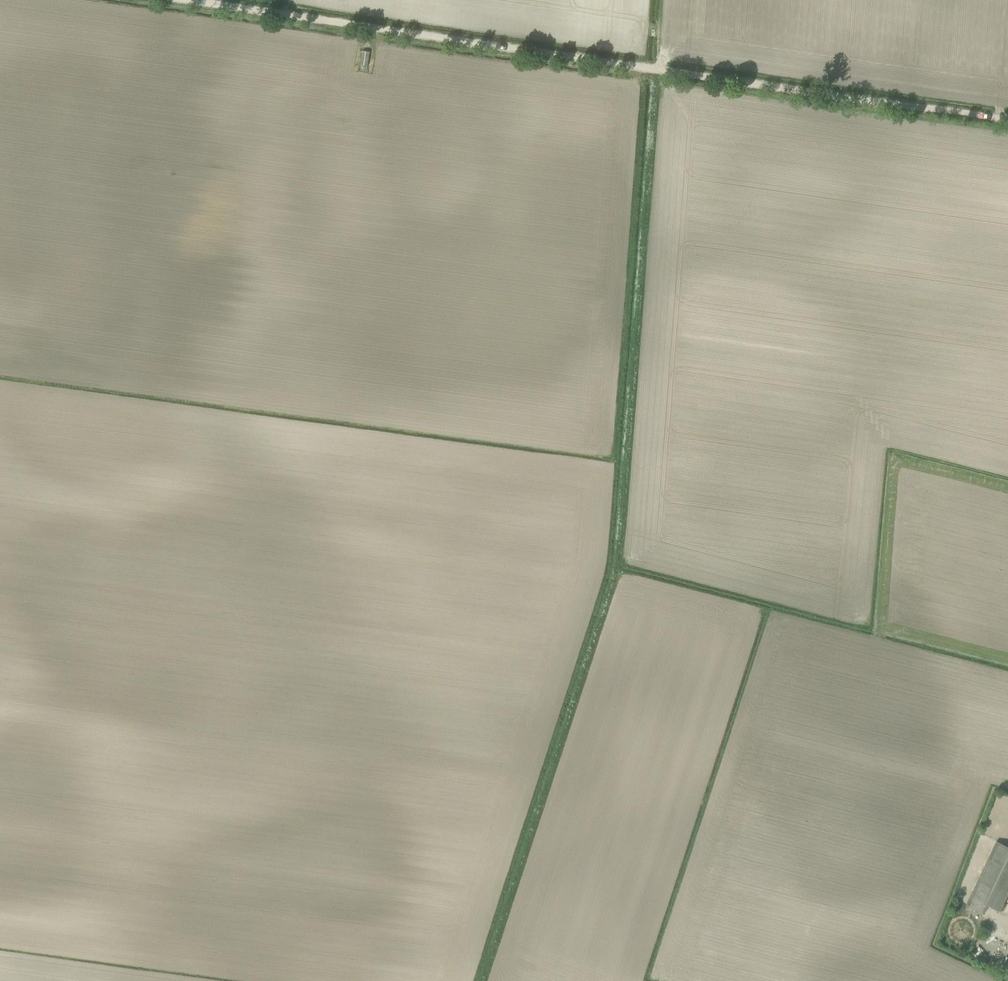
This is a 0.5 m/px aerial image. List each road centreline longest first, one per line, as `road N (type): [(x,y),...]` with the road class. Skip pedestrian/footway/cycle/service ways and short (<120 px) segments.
road 1 (track): [(184,0),(1007,119)]

